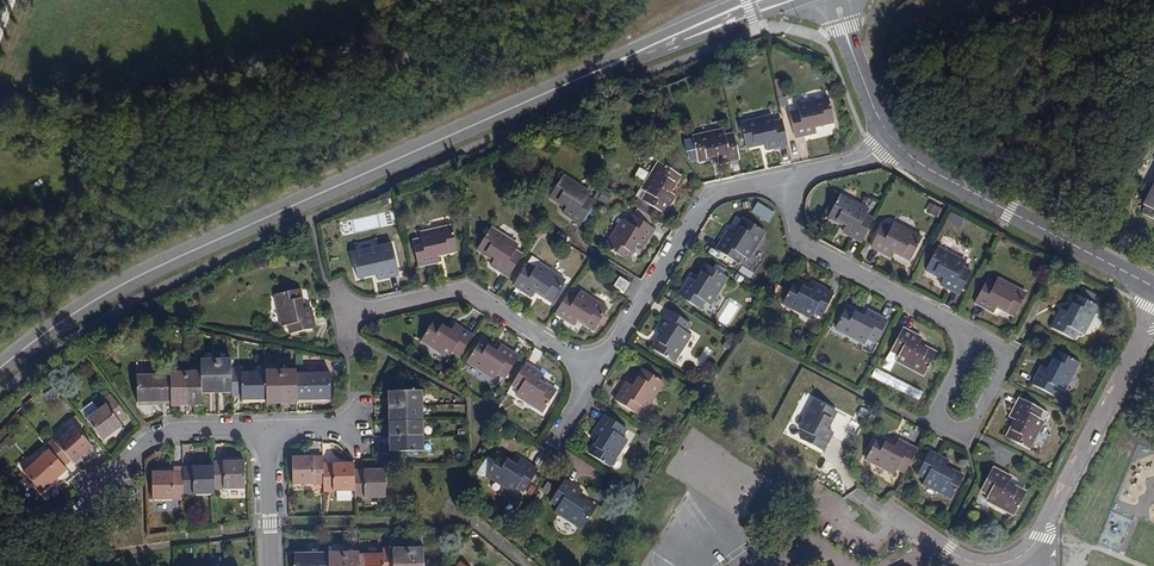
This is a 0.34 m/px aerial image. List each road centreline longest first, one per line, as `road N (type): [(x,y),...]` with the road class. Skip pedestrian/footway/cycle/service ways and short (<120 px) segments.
road 1 (tertiary): [(0,364),(116,291),(216,242),(759,0)]
road 2 (residential): [(895,138),(951,181),(1153,287)]
road 3 (residential): [(789,180),(711,194),(596,377)]
road 4 (residential): [(343,318),(459,294),(596,377)]
road 5 (residential): [(789,180),(805,244),(973,333)]
road 6 (residential): [(1153,316),(1045,526)]
road 7 (residential): [(103,496),(143,445),(175,432),(271,428)]
road 8 (residential): [(973,333),(1017,356),(975,441),(930,418)]
road 9 (residential): [(832,0),(895,138)]
road 10 (residential): [(274,565),(271,428)]

